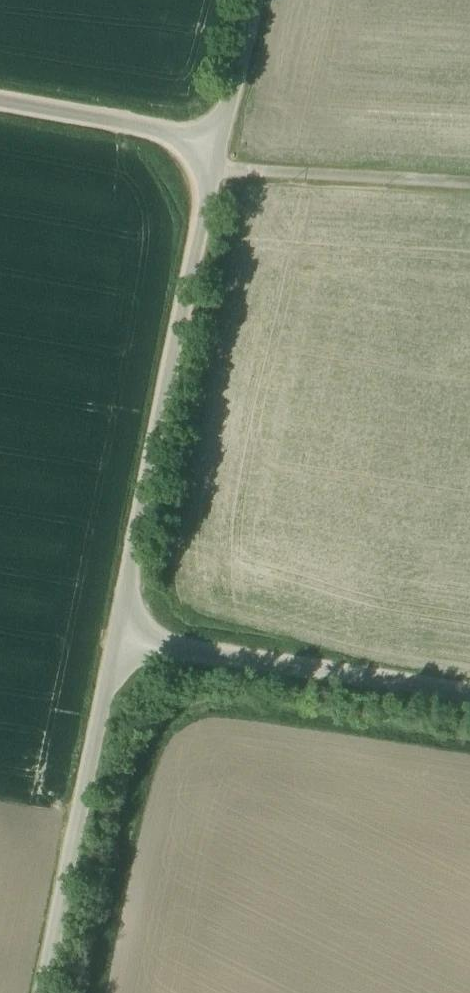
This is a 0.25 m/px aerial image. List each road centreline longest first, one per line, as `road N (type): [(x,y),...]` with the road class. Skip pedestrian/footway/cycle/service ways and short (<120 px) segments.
road 1 (unclassified): [(219,146),(119,626)]
road 2 (unclassified): [(119,626),(49,992)]
road 3 (unclassified): [(119,626),(469,691)]
road 4 (unclassified): [(219,146),(0,104)]
road 5 (unclassified): [(254,0),(219,146)]

